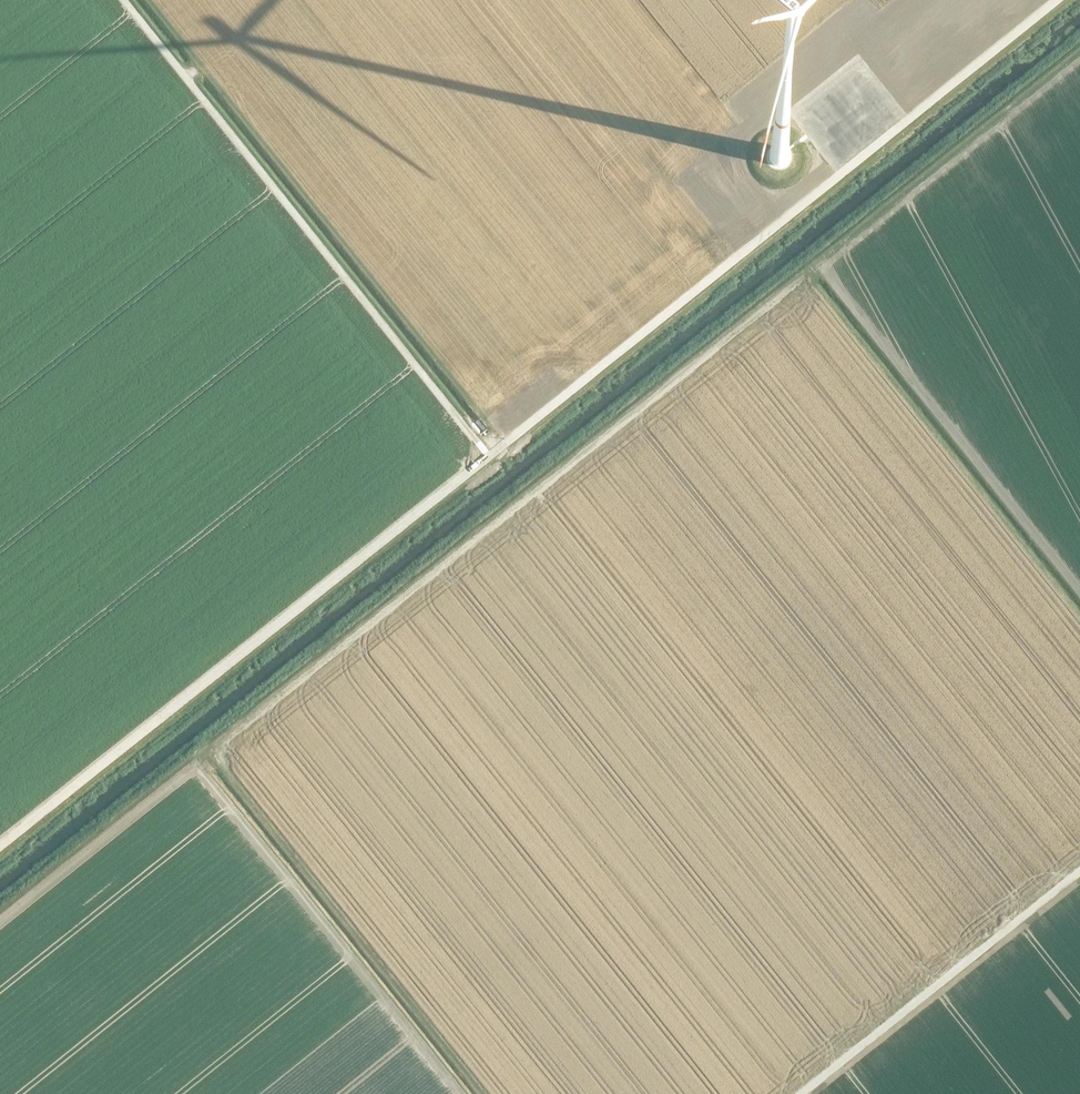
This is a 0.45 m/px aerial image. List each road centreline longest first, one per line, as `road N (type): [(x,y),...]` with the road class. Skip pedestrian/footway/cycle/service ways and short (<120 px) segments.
road 1 (track): [(128,0),(489,456)]

